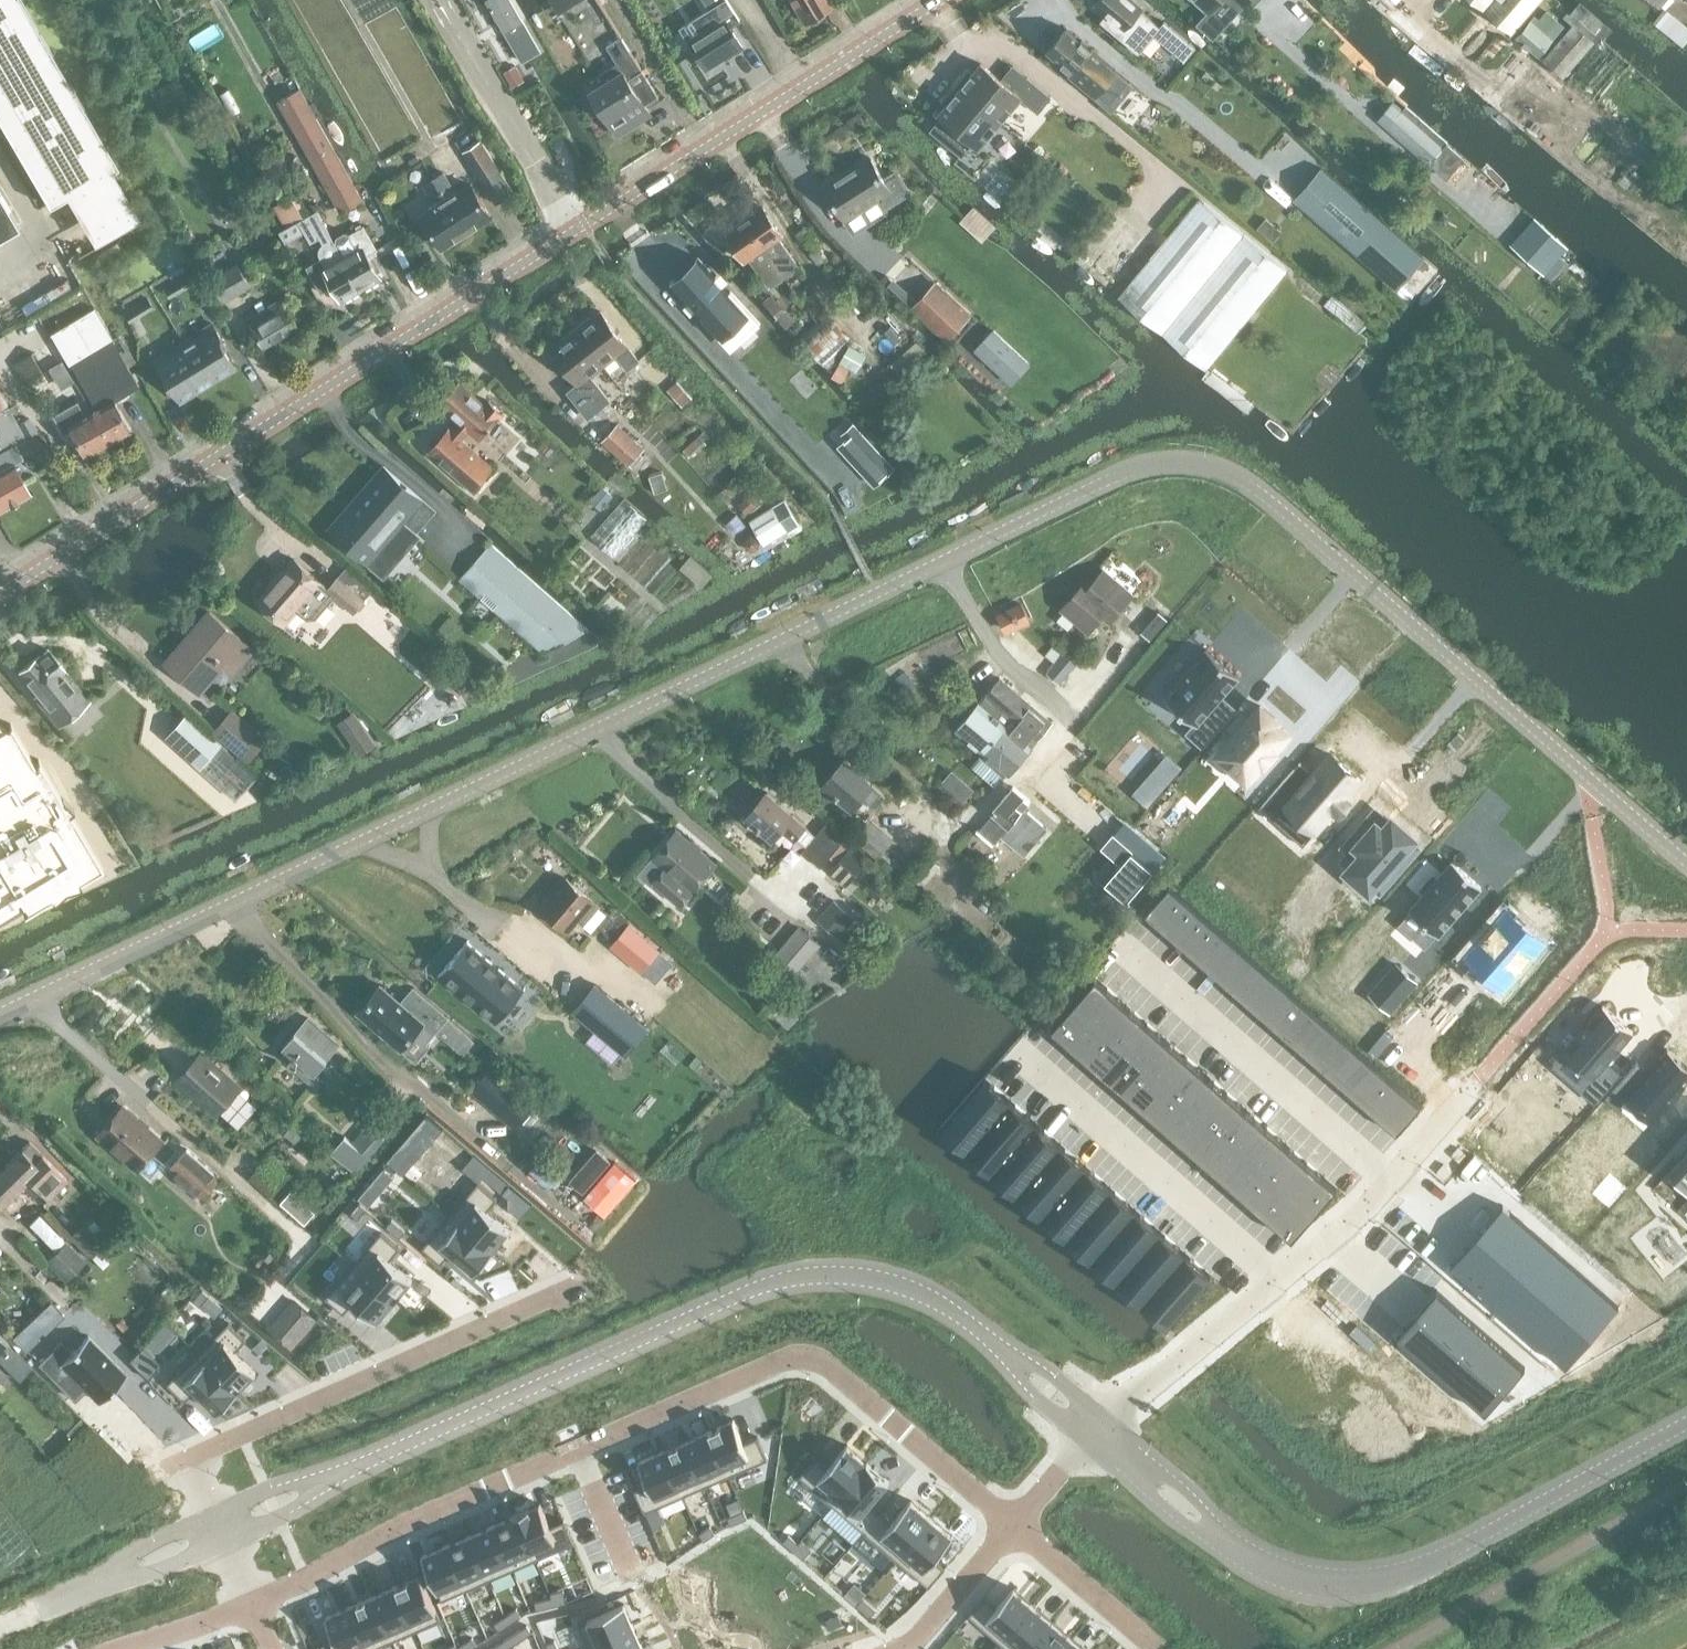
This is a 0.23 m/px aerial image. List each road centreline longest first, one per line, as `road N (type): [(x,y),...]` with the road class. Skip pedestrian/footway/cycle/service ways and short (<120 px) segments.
road 1 (unclassified): [(0,1017),(1129,471),(1168,464),(1203,465),(1264,496),(1592,780)]
road 2 (tertiary): [(0,593),(935,0)]
road 3 (residential): [(255,1604),(402,1522),(795,1356),(852,1384),(1011,1525)]
road 4 (unclassified): [(997,1350),(922,1293),(873,1279),(779,1284),(330,1480)]
road 5 (unclassified): [(1686,1423),(1427,1564),(1380,1579),(1305,1579),(1256,1560),(1218,1531)]
road 6 (residential): [(572,1284),(185,1459)]
road 7 (unclassified): [(1131,949),(1392,1183)]
road 8 (unclassified): [(1606,930),(1392,1183)]
road 9 (unclassified): [(1041,1064),(1281,1280)]
road 10 (unclassified): [(1281,1280),(1107,1418)]
road 11 (residential): [(1011,1525),(1155,1645)]
road 12 (residential): [(893,1648),(921,1630),(1011,1525)]
road 13 (unclassified): [(1084,1441),(1175,1517),(1218,1531)]
road 14 (unclassified): [(1218,1531),(1197,1495),(1107,1418)]
road 15 (unclassified): [(1592,780),(1606,930)]
road 16 (unclassified): [(1392,1183),(1281,1280)]
road 17 (residential): [(116,1648),(255,1604)]
road 18 (unclassified): [(1107,1418),(1049,1369),(997,1350)]
road 19 (unclassified): [(330,1480),(283,1482),(210,1515)]
road 20 (unclassified): [(997,1350),(1028,1394),(1084,1441)]
road 21 (unclassified): [(1592,780),(1686,862)]
road 22 (unclassified): [(224,1544),(280,1519),(330,1480)]
road 23 (unclassified): [(108,1578),(157,1572),(224,1544)]
road 24 (unclassified): [(210,1515),(147,1544),(108,1578)]

